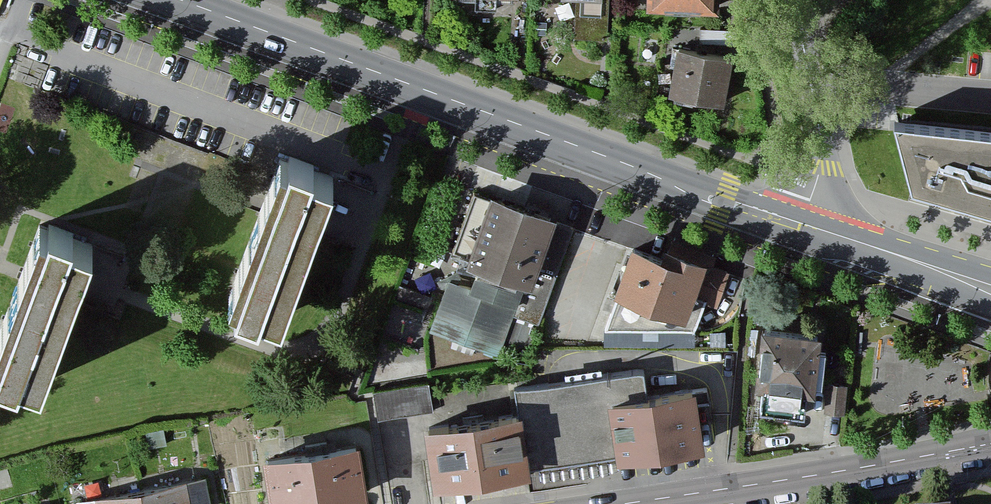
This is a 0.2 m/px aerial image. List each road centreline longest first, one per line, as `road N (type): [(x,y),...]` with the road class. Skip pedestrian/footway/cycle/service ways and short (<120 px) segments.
road 1 (primary): [(173,0),(803,230)]
road 2 (tertiary): [(942,454),(622,503)]
road 3 (residential): [(803,230),(822,134),(795,0)]
road 4 (primary): [(803,230),(961,283)]

